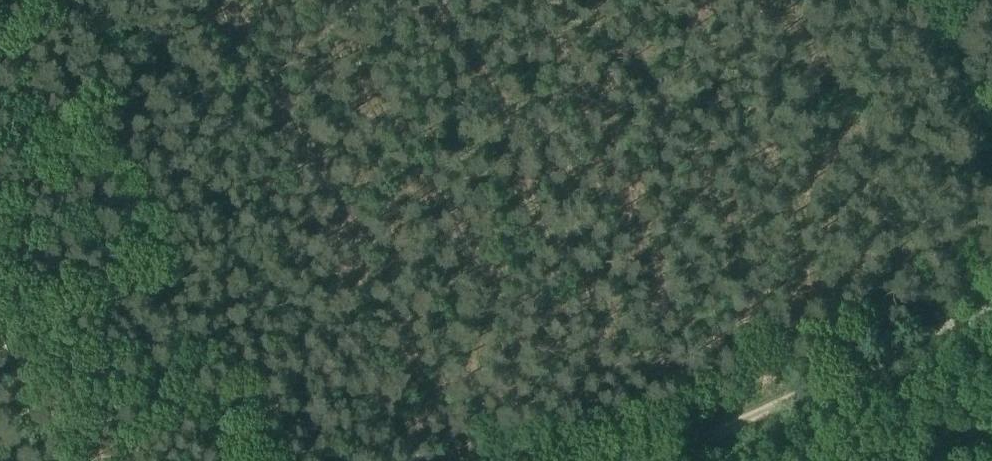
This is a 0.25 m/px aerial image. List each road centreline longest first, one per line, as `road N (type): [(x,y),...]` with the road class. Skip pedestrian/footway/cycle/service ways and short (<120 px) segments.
road 1 (track): [(665,460),(991,300)]
road 2 (track): [(72,460),(0,320)]

